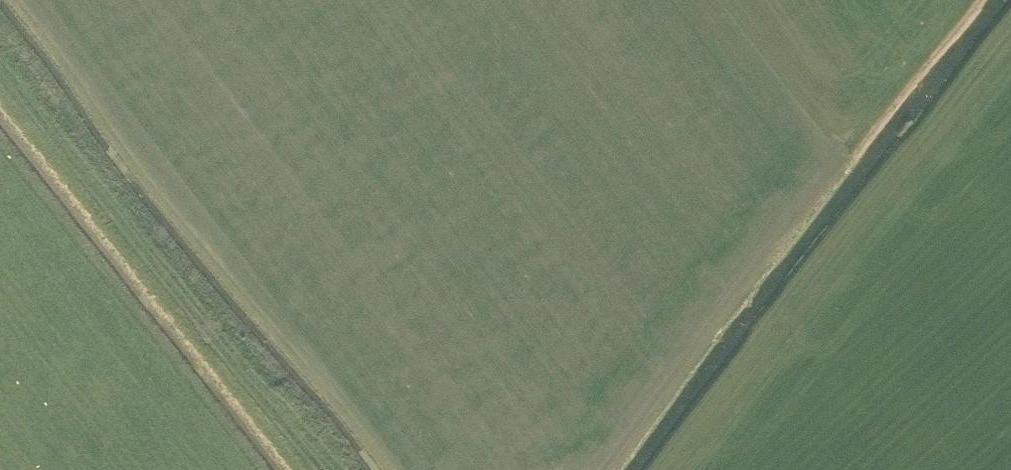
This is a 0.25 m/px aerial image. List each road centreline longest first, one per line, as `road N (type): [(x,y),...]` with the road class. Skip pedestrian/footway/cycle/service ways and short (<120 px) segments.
road 1 (track): [(0,66),(325,469)]

